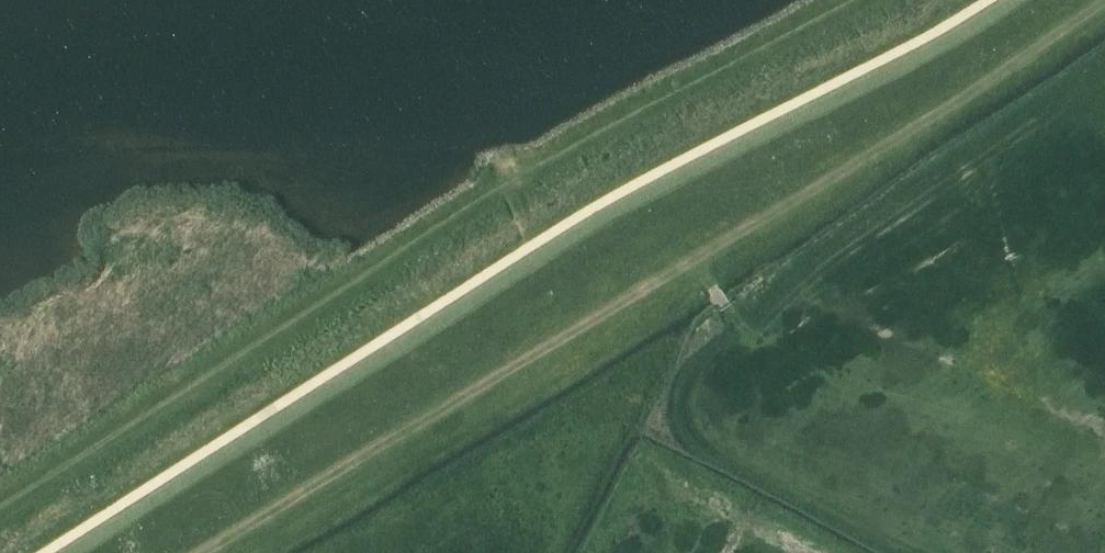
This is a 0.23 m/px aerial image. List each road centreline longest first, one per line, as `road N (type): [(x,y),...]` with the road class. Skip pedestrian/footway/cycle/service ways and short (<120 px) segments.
road 1 (track): [(1104,1),(953,109),(199,552)]
road 2 (track): [(0,511),(552,158),(873,0)]

